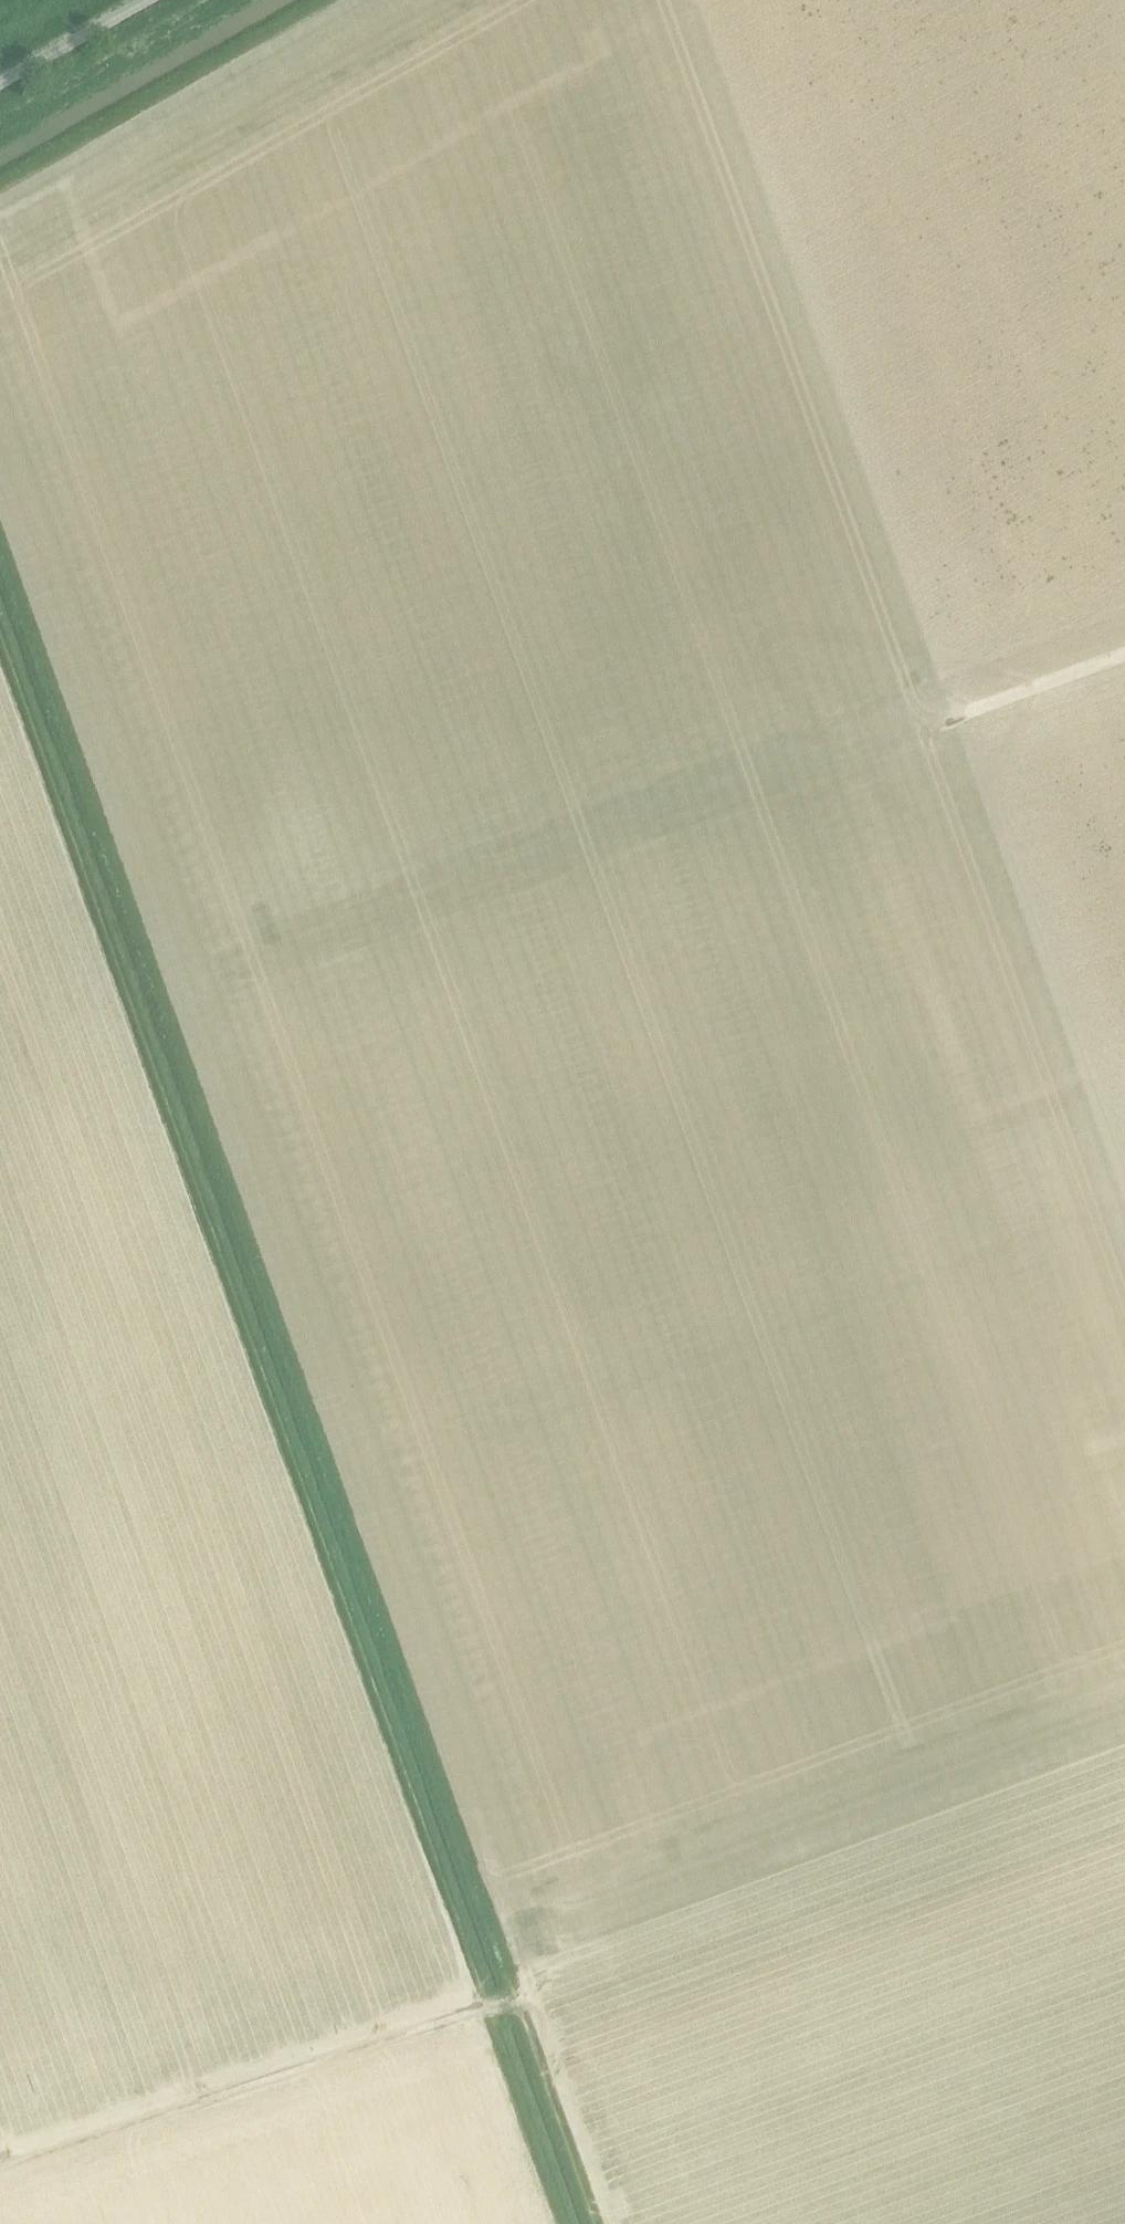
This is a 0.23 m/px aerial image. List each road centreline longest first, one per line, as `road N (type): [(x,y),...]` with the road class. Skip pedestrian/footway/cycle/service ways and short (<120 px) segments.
road 1 (unclassified): [(0,85),(148,0)]

